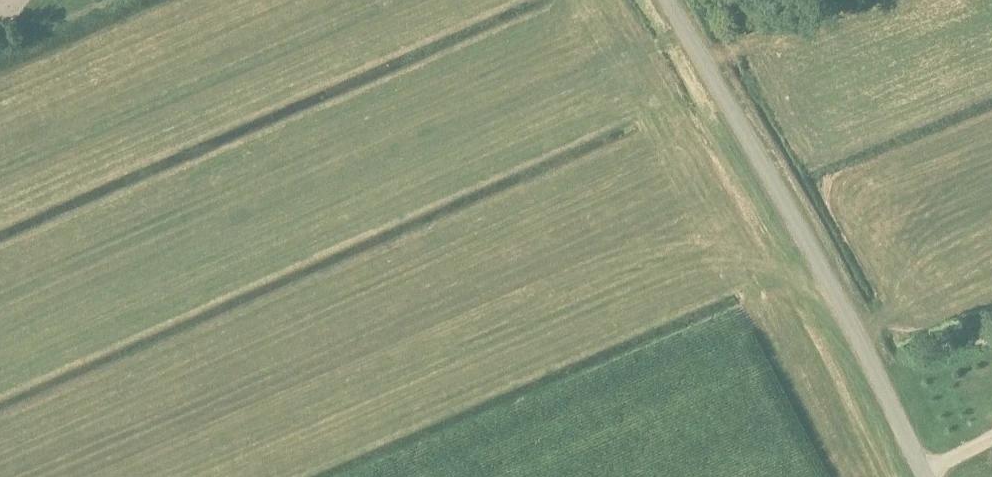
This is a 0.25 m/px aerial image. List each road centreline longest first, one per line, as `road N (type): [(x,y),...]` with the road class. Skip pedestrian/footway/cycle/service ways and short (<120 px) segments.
road 1 (unclassified): [(926,476),(664,0)]

